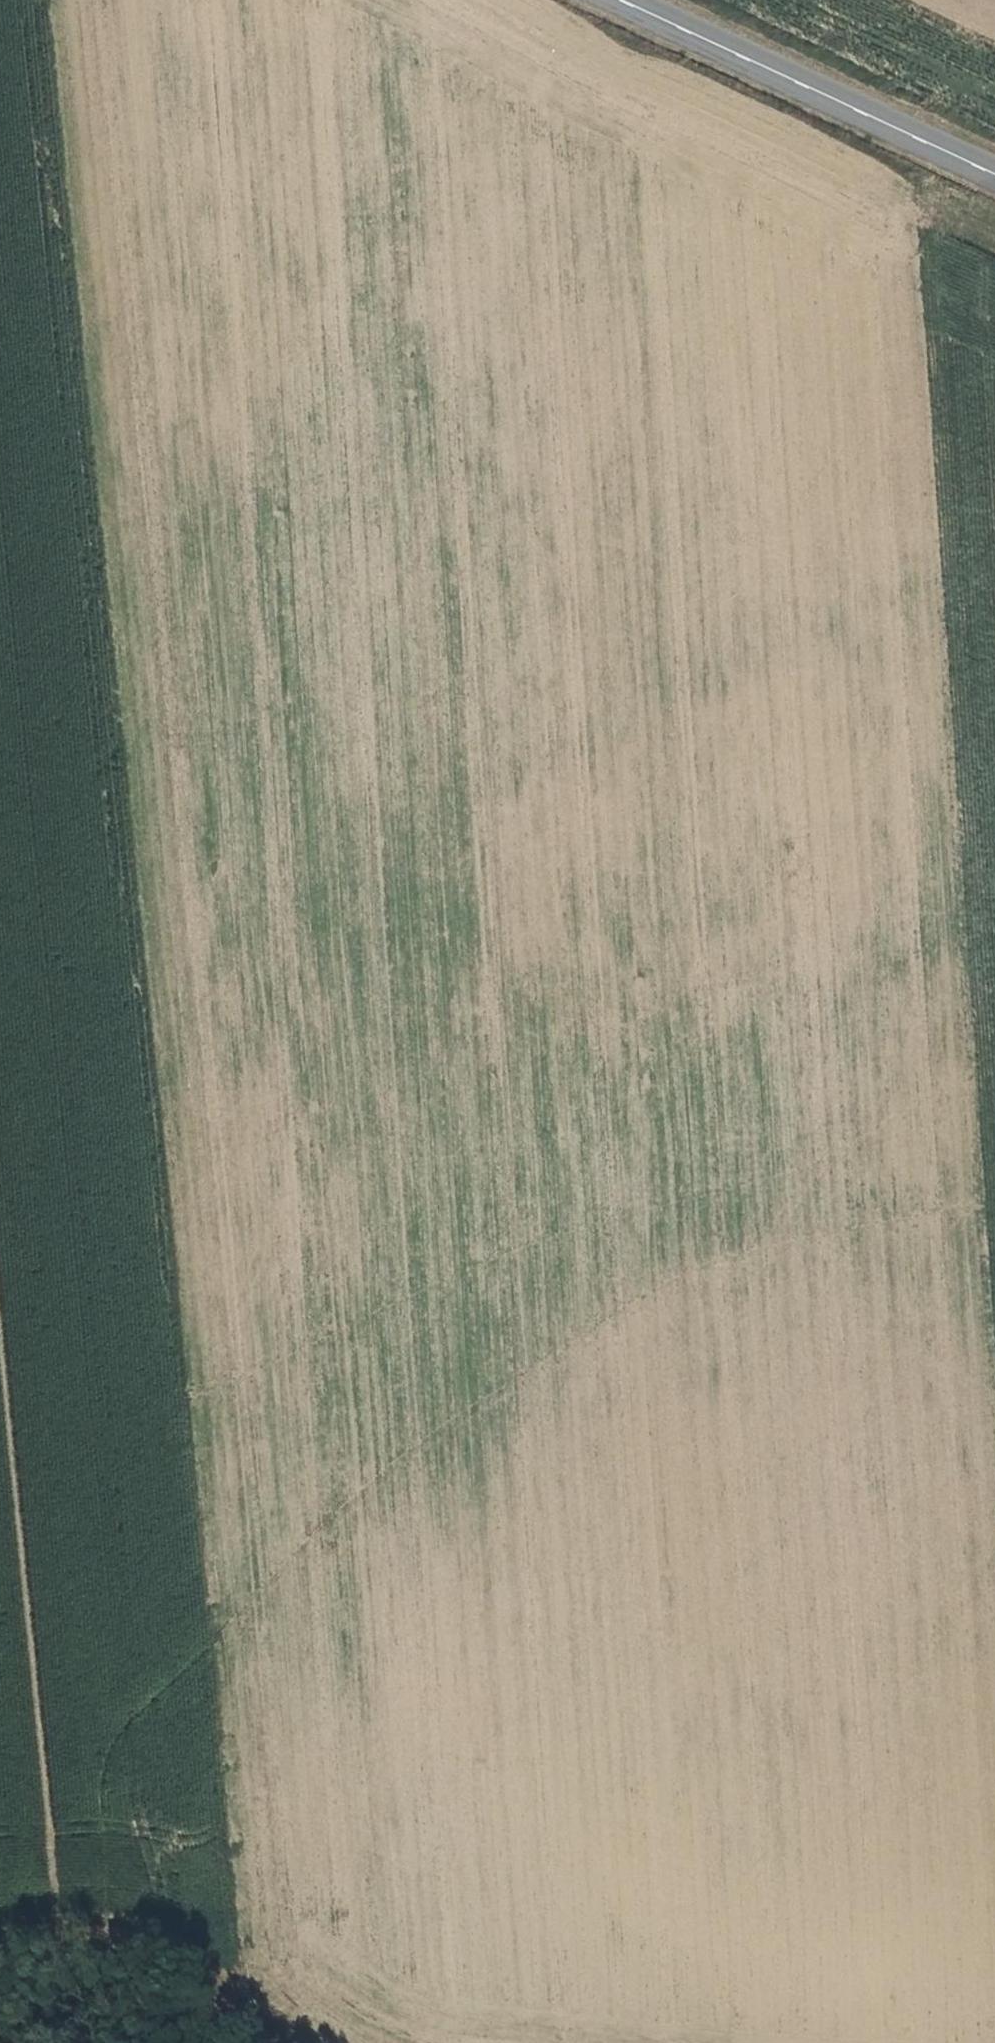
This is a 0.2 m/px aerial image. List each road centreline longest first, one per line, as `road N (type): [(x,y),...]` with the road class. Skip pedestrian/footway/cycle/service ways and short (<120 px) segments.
road 1 (tertiary): [(616,0),(994,178)]
road 2 (track): [(282,2042),(250,2024),(177,1935),(99,1922),(0,1923)]

